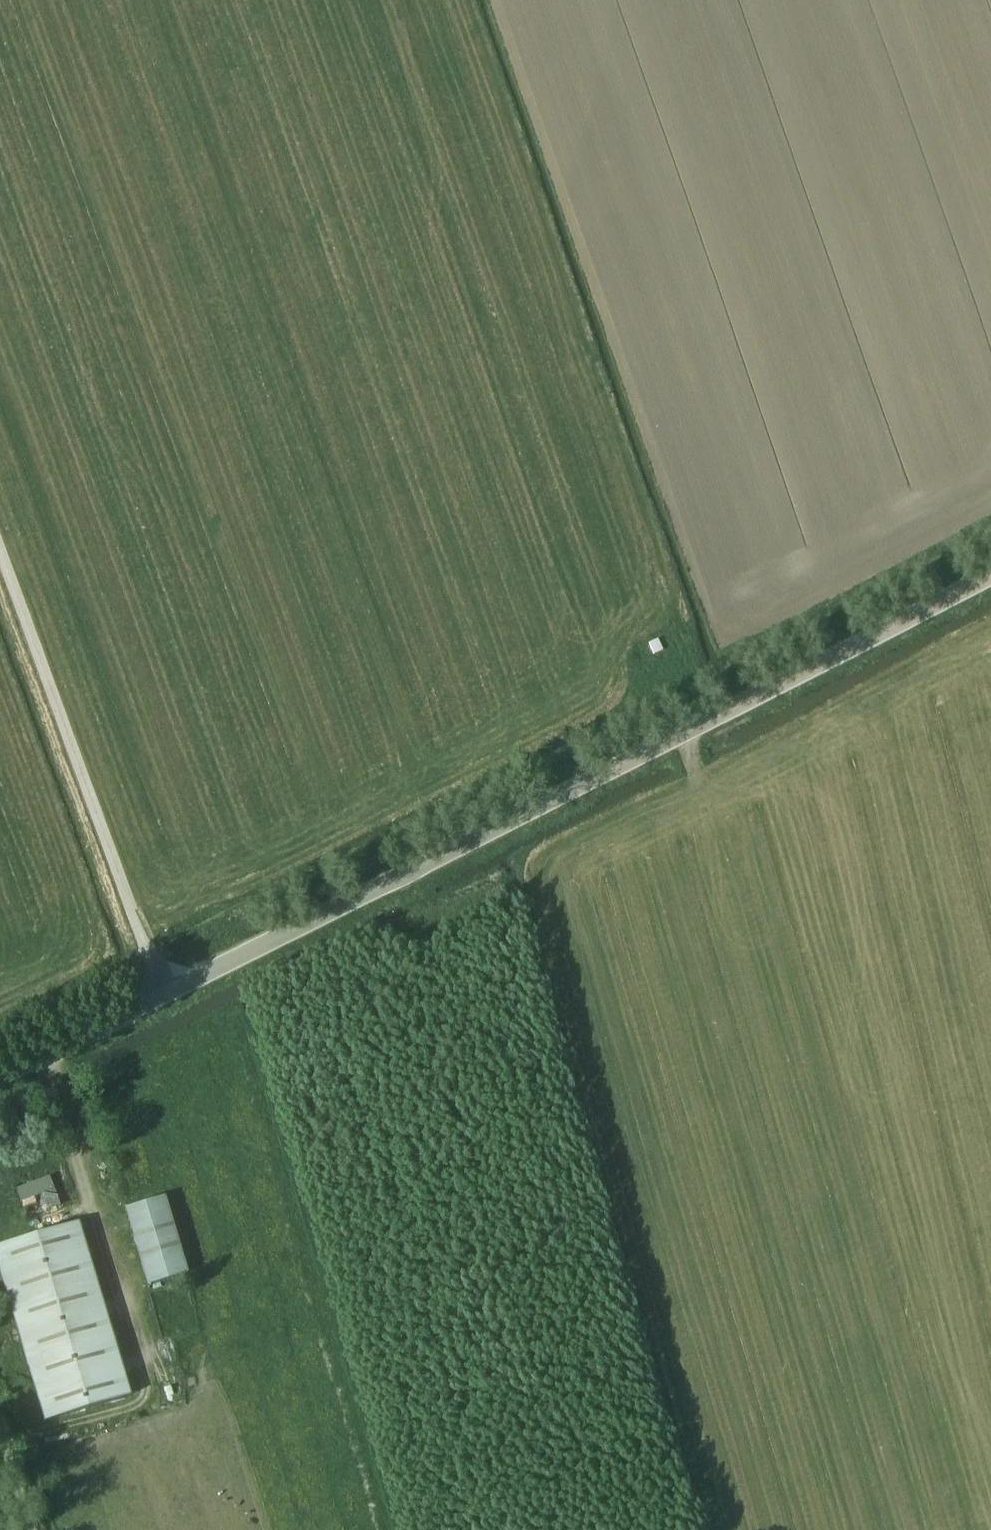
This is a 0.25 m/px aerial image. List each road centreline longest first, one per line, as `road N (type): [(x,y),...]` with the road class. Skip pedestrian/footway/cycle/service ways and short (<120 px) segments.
road 1 (unclassified): [(0,1078),(498,836),(990,579)]
road 2 (track): [(0,549),(165,1000)]

